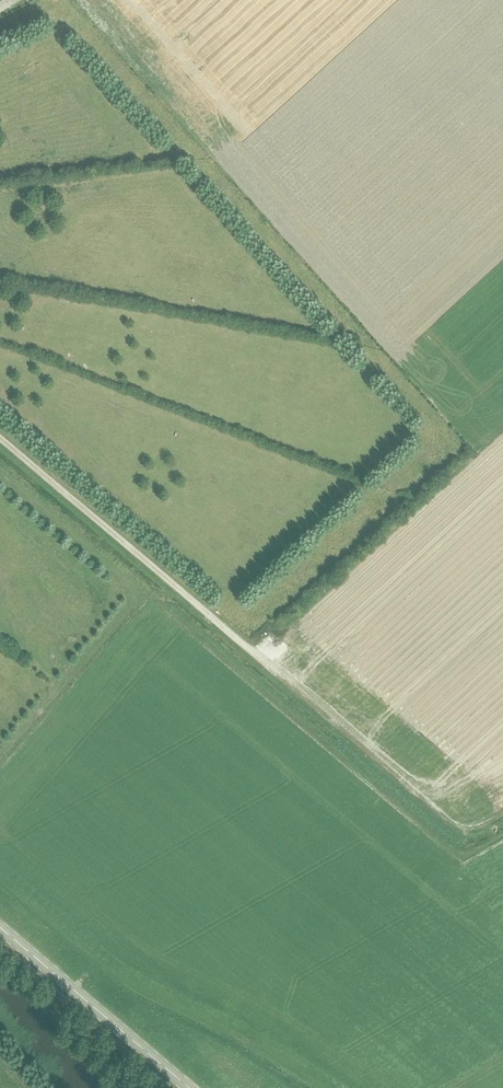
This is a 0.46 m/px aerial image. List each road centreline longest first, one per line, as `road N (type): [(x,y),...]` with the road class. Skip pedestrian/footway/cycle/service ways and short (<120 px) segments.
road 1 (tertiary): [(190,1087),(0,930)]

